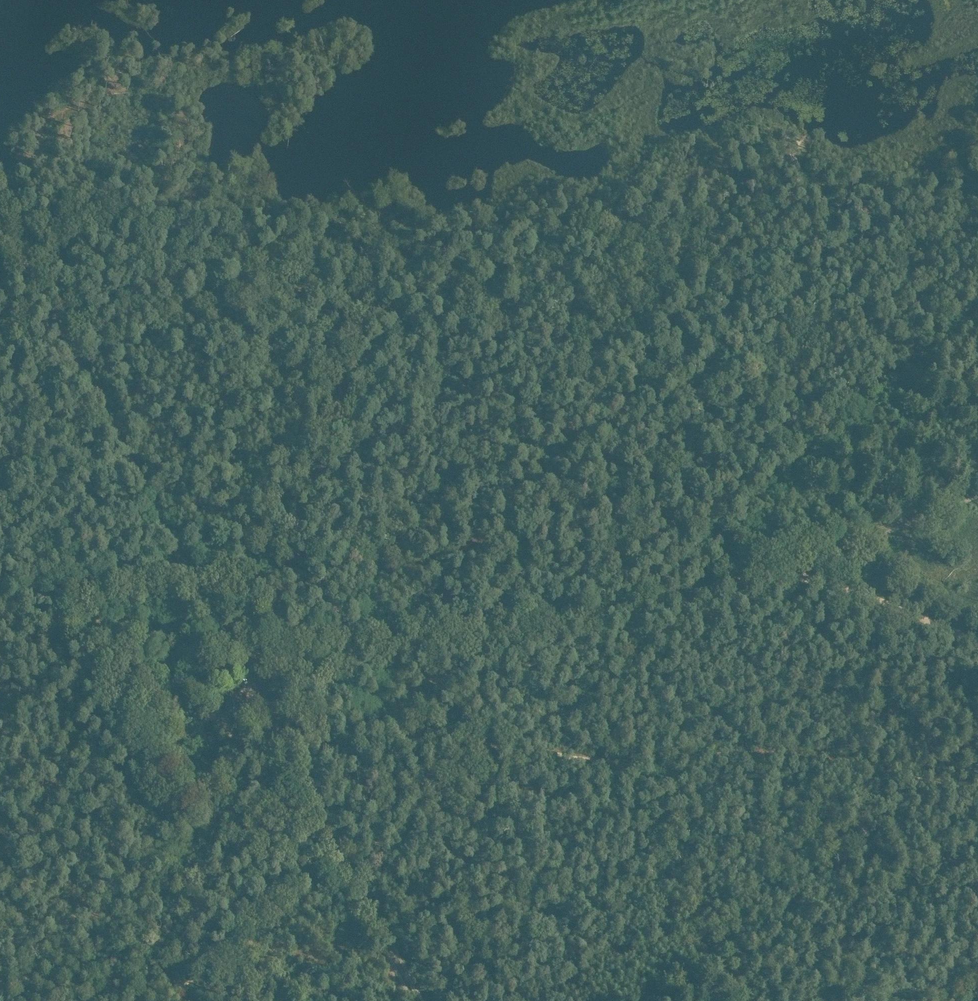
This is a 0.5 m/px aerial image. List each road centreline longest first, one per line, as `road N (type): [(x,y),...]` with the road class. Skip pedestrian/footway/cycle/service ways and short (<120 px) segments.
road 1 (unclassified): [(248,685),(0,216)]

